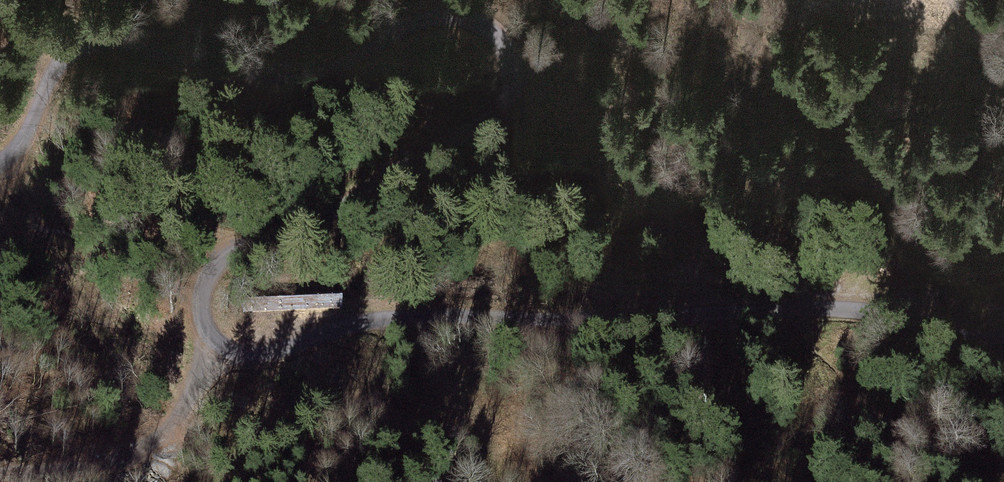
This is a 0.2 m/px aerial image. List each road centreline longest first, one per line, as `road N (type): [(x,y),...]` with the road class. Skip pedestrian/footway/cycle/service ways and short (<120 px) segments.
road 1 (track): [(506,28),(493,91),(231,266),(214,322),(271,340),(433,306),(736,299),(864,286)]
road 2 (track): [(0,160),(18,155),(67,16),(95,2),(224,70),(326,67),(412,5),(471,10),(506,28)]
road 3 (track): [(864,286),(962,323),(1003,321)]

